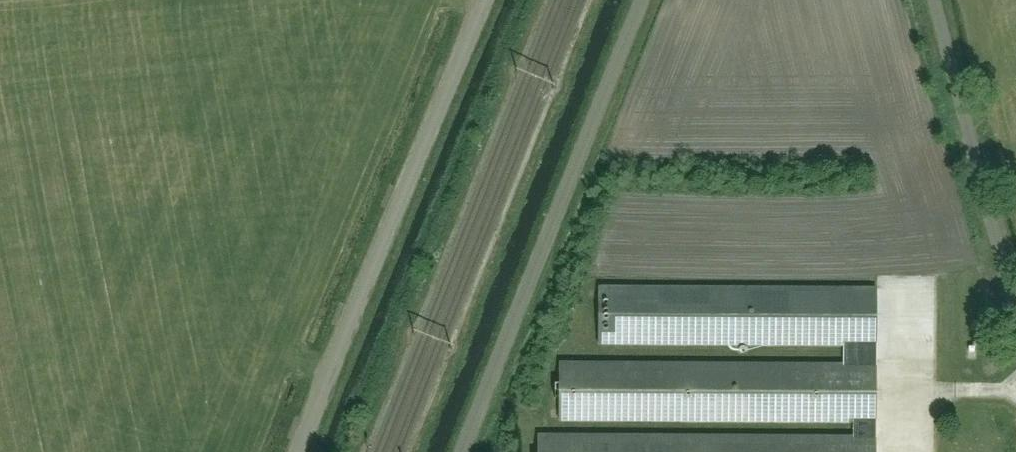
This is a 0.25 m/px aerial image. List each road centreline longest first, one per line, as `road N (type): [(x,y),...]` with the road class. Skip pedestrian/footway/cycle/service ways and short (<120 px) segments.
road 1 (unclassified): [(299,451),(485,0)]
road 2 (unclassified): [(461,451),(642,0)]
road 3 (unclassified): [(1015,311),(934,0)]

